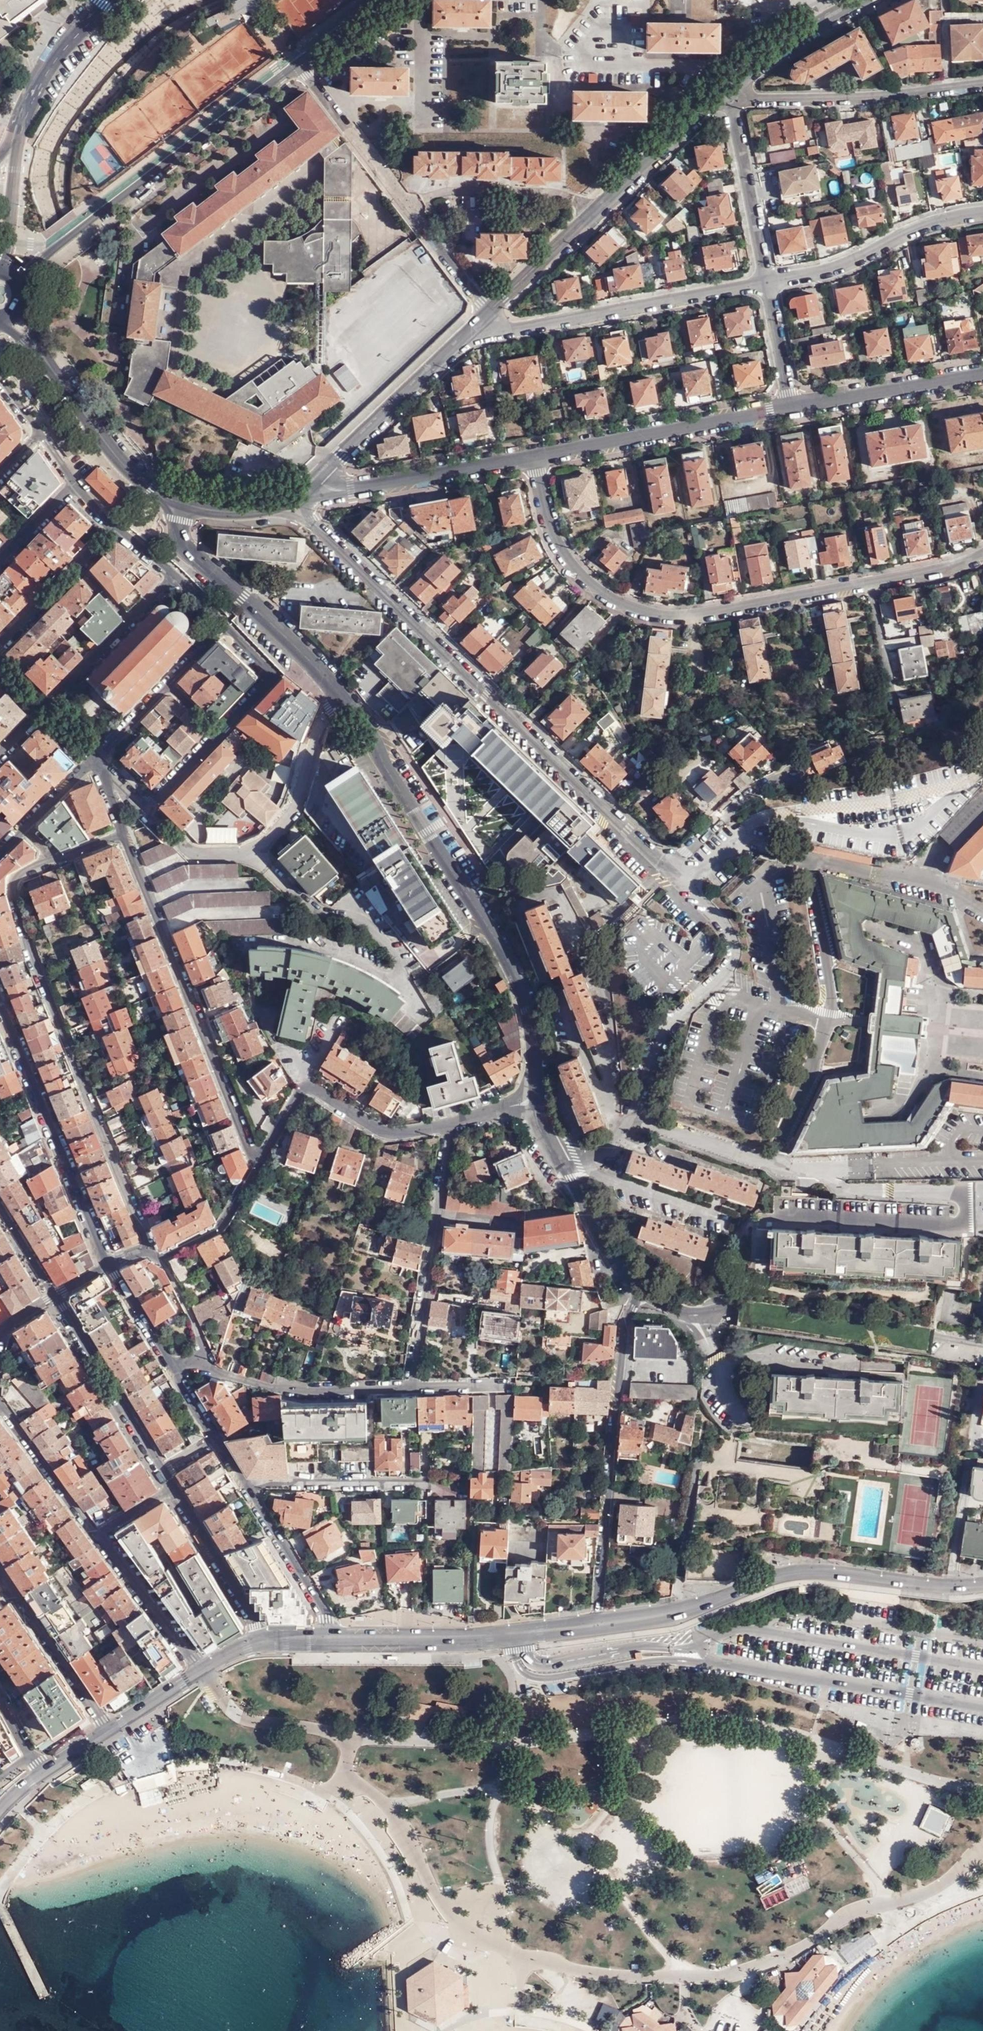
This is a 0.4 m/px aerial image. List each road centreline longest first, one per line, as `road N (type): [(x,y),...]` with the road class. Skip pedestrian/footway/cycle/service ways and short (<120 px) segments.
road 1 (residential): [(294,499),(727,929),(733,964),(669,1030),(632,1124)]
road 2 (residential): [(345,699),(513,971),(528,1010),(538,1100)]
road 3 (residential): [(57,860),(20,878),(19,902),(151,1253)]
road 4 (residential): [(534,456),(558,546),(597,588),(628,605),(682,615),(868,582)]
road 5 (secondary): [(982,1585),(803,1570),(672,1614),(598,1625)]
road 6 (residential): [(258,1165),(124,832)]
road 7 (residential): [(16,276),(300,65)]
road 8 (residential): [(639,1291),(690,1314),(740,1309),(982,1346)]
road 9 (residential): [(598,1625),(625,1323),(639,1291)]
road 10 (residential): [(725,92),(489,312)]
road 11 (residential): [(489,312),(300,65)]
road 12 (residential): [(145,810),(193,850),(255,847),(289,817),(315,738),(345,699)]
road 13 (residential): [(481,320),(516,327),(766,283)]
road 14 (residential): [(110,1265),(0,1002)]
road 15 (secondary): [(598,1625),(490,1637),(330,1639)]
road 16 (residential): [(453,1123),(413,1387)]
road 17 (residential): [(534,456),(791,406)]
road 18 (residential): [(184,505),(186,546),(345,699)]
road 19 (residential): [(725,92),(760,99),(857,97),(982,84)]
road 20 (residential): [(173,1368),(201,1362),(288,1388),(413,1387)]
road 21 (residential): [(766,283),(838,266),(908,231),(982,211)]
road 22 (residential): [(481,320),(318,480)]
road 23 (residential): [(318,480),(351,490),(534,456)]
road 24 (residential): [(35,347),(120,459),(184,505)]
road 25 (residential): [(55,1296),(164,1471)]
road 26 (residential): [(725,92),(766,283)]
road 27 (residential): [(791,406),(982,373)]
road 28 (residential): [(0,1575),(108,1730)]
road 29 (residential): [(174,577),(43,713)]
road 30 (residential): [(330,1639),(323,1609),(241,1482)]
road 31 (residential): [(422,1483),(241,1482)]
road 32 (residential): [(173,1487),(259,1642)]
road 33 (residential): [(96,1537),(200,1672)]
road 34 (residential): [(868,0),(725,92)]
road 35 (residential): [(117,526),(0,645)]
road 36 (residential): [(0,1409),(96,1537)]
road 37 (tertiary): [(24,115),(2,268)]
road 38 (residential): [(453,1123),(383,1131),(314,1088)]
road 39 (residential): [(151,1253),(222,1227),(258,1165)]
road 40 (residential): [(224,629),(273,675),(220,733)]
road 41 (tertiary): [(111,0),(65,45),(24,115)]
road 42 (residential): [(566,1169),(607,1250),(639,1291)]
road 43 (residential): [(868,582),(894,706)]
road 44 (residential): [(766,283),(791,406)]
road 45 (residential): [(173,1368),(110,1265)]

